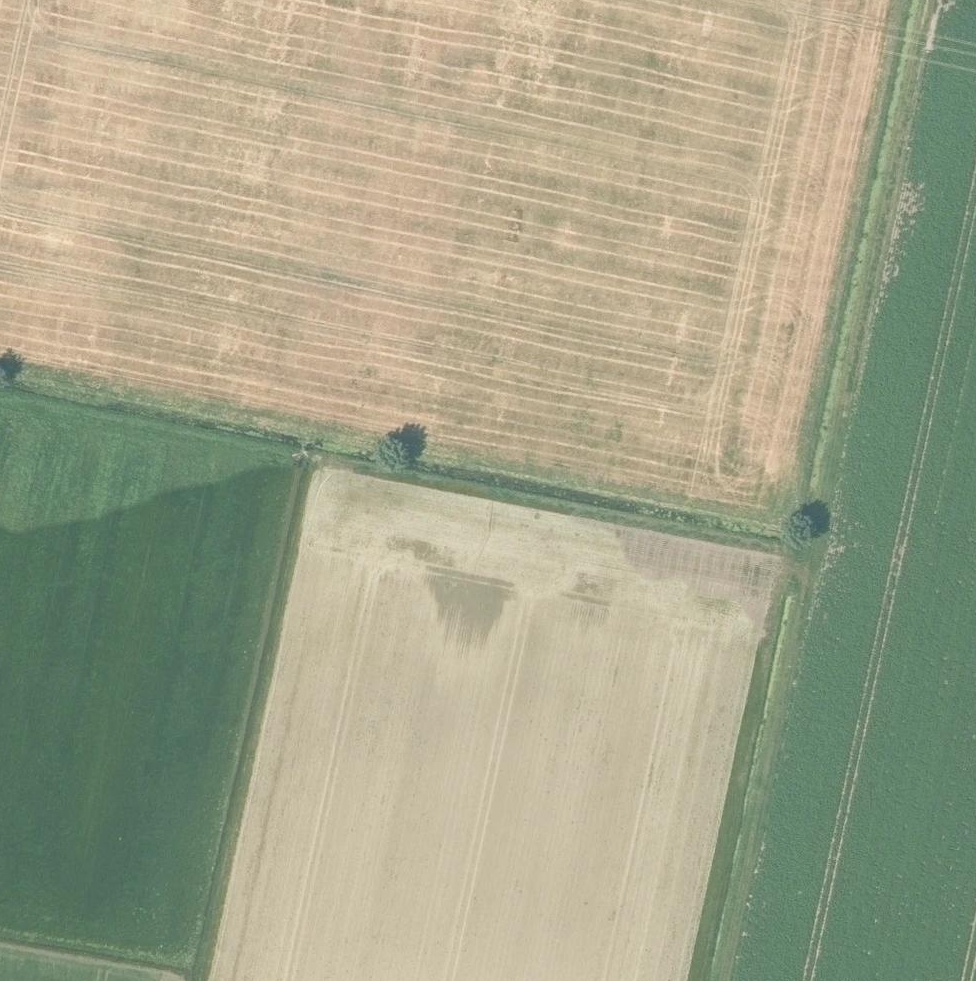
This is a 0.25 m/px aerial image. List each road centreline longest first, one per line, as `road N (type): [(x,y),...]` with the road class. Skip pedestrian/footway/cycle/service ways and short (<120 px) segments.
road 1 (track): [(720,980),(928,0)]

